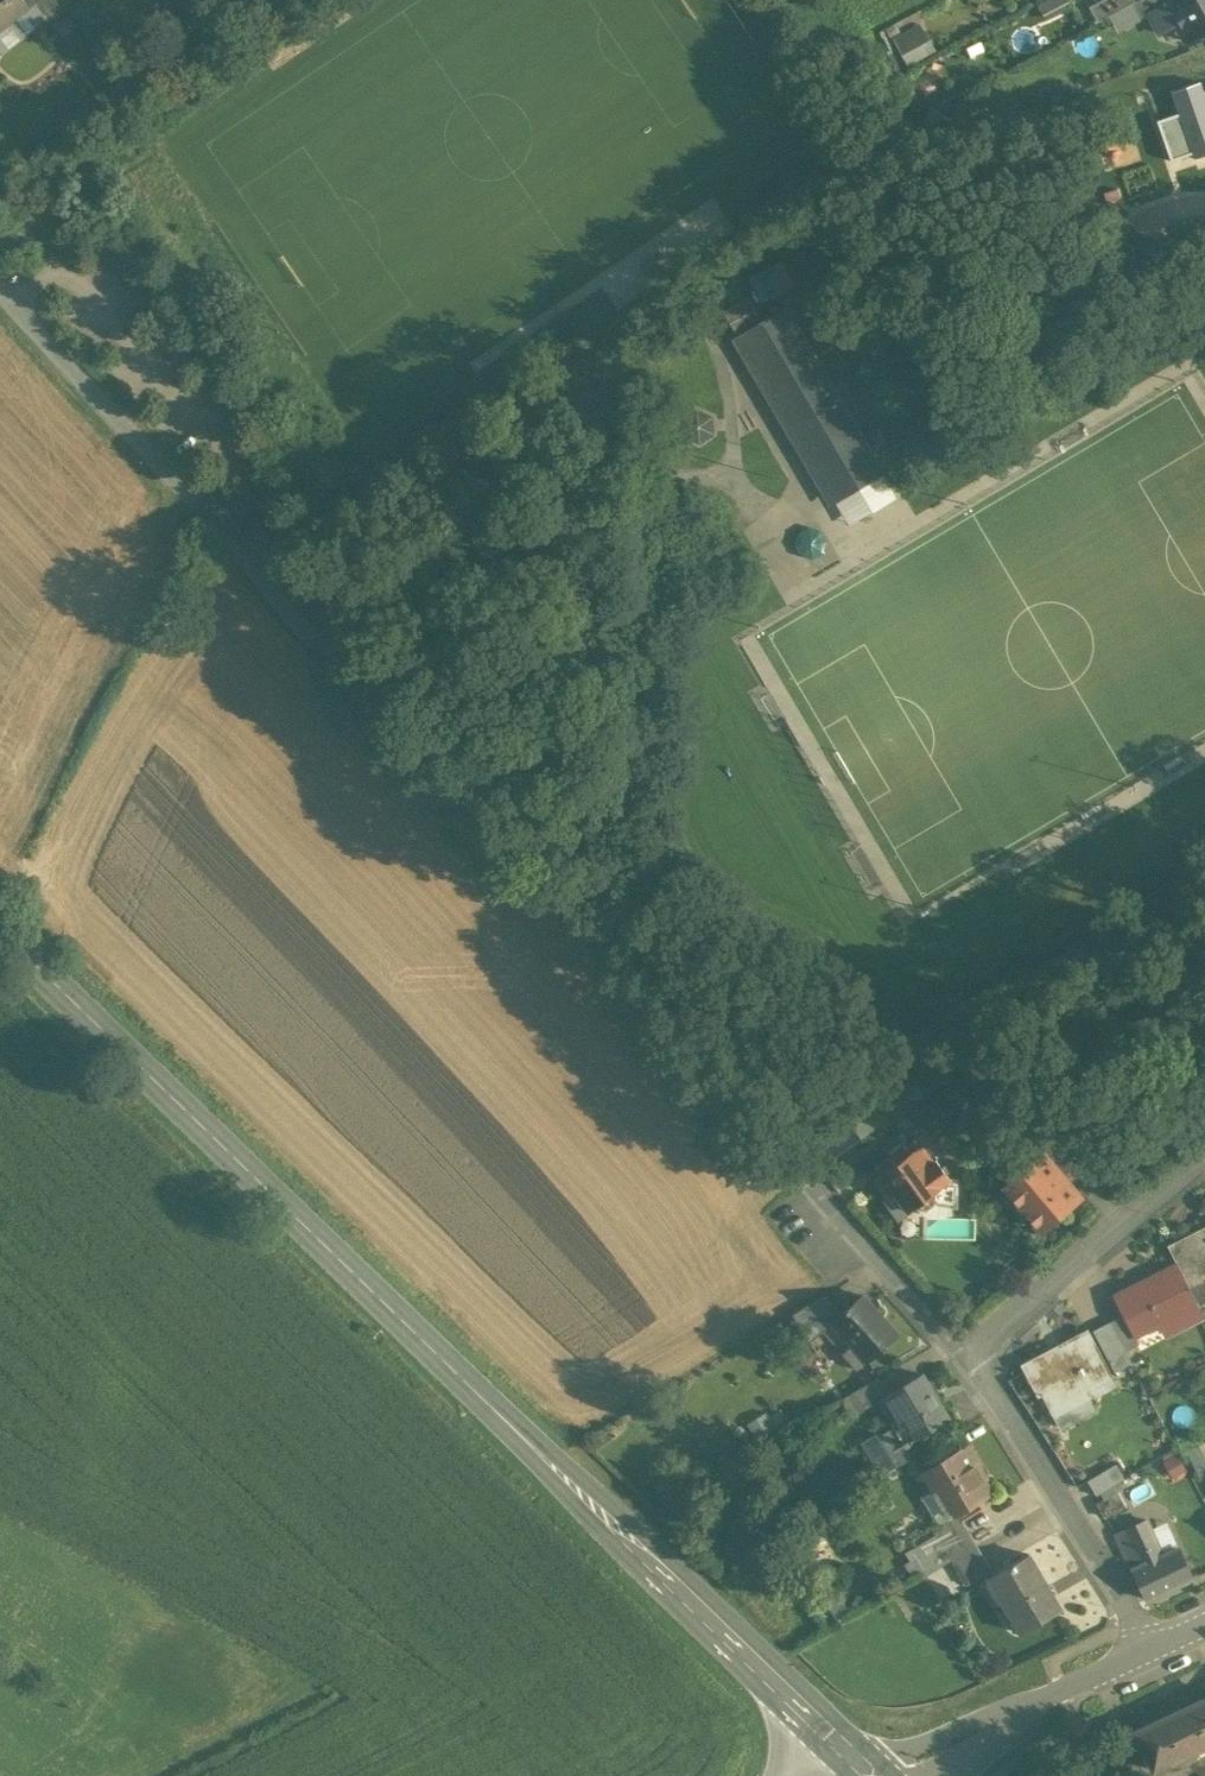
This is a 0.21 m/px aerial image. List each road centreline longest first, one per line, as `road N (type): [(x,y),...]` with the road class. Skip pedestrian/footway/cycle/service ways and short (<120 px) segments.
road 1 (secondary): [(518,1432),(0,928)]
road 2 (residential): [(330,650),(0,286)]
road 3 (secondary): [(878,1758),(615,1506),(518,1432)]
road 4 (secondary): [(518,1432),(582,1512),(848,1773)]
road 5 (residential): [(1150,1648),(967,1354)]
road 6 (residential): [(967,1354),(1204,1152)]
road 7 (residential): [(967,1354),(782,1145)]
road 8 (residential): [(1042,1698),(878,1758)]
road 9 (residential): [(911,1775),(984,1740),(1042,1698)]

